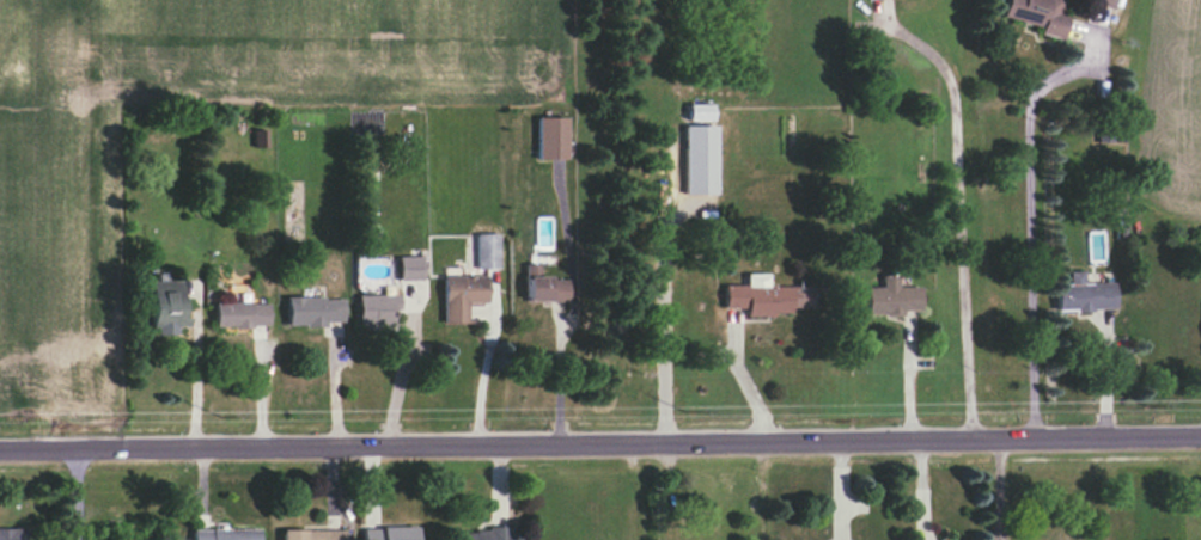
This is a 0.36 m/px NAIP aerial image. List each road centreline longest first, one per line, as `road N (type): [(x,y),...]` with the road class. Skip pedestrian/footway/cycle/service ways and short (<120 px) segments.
road 1 (tertiary): [(1200,439),(0,450)]

